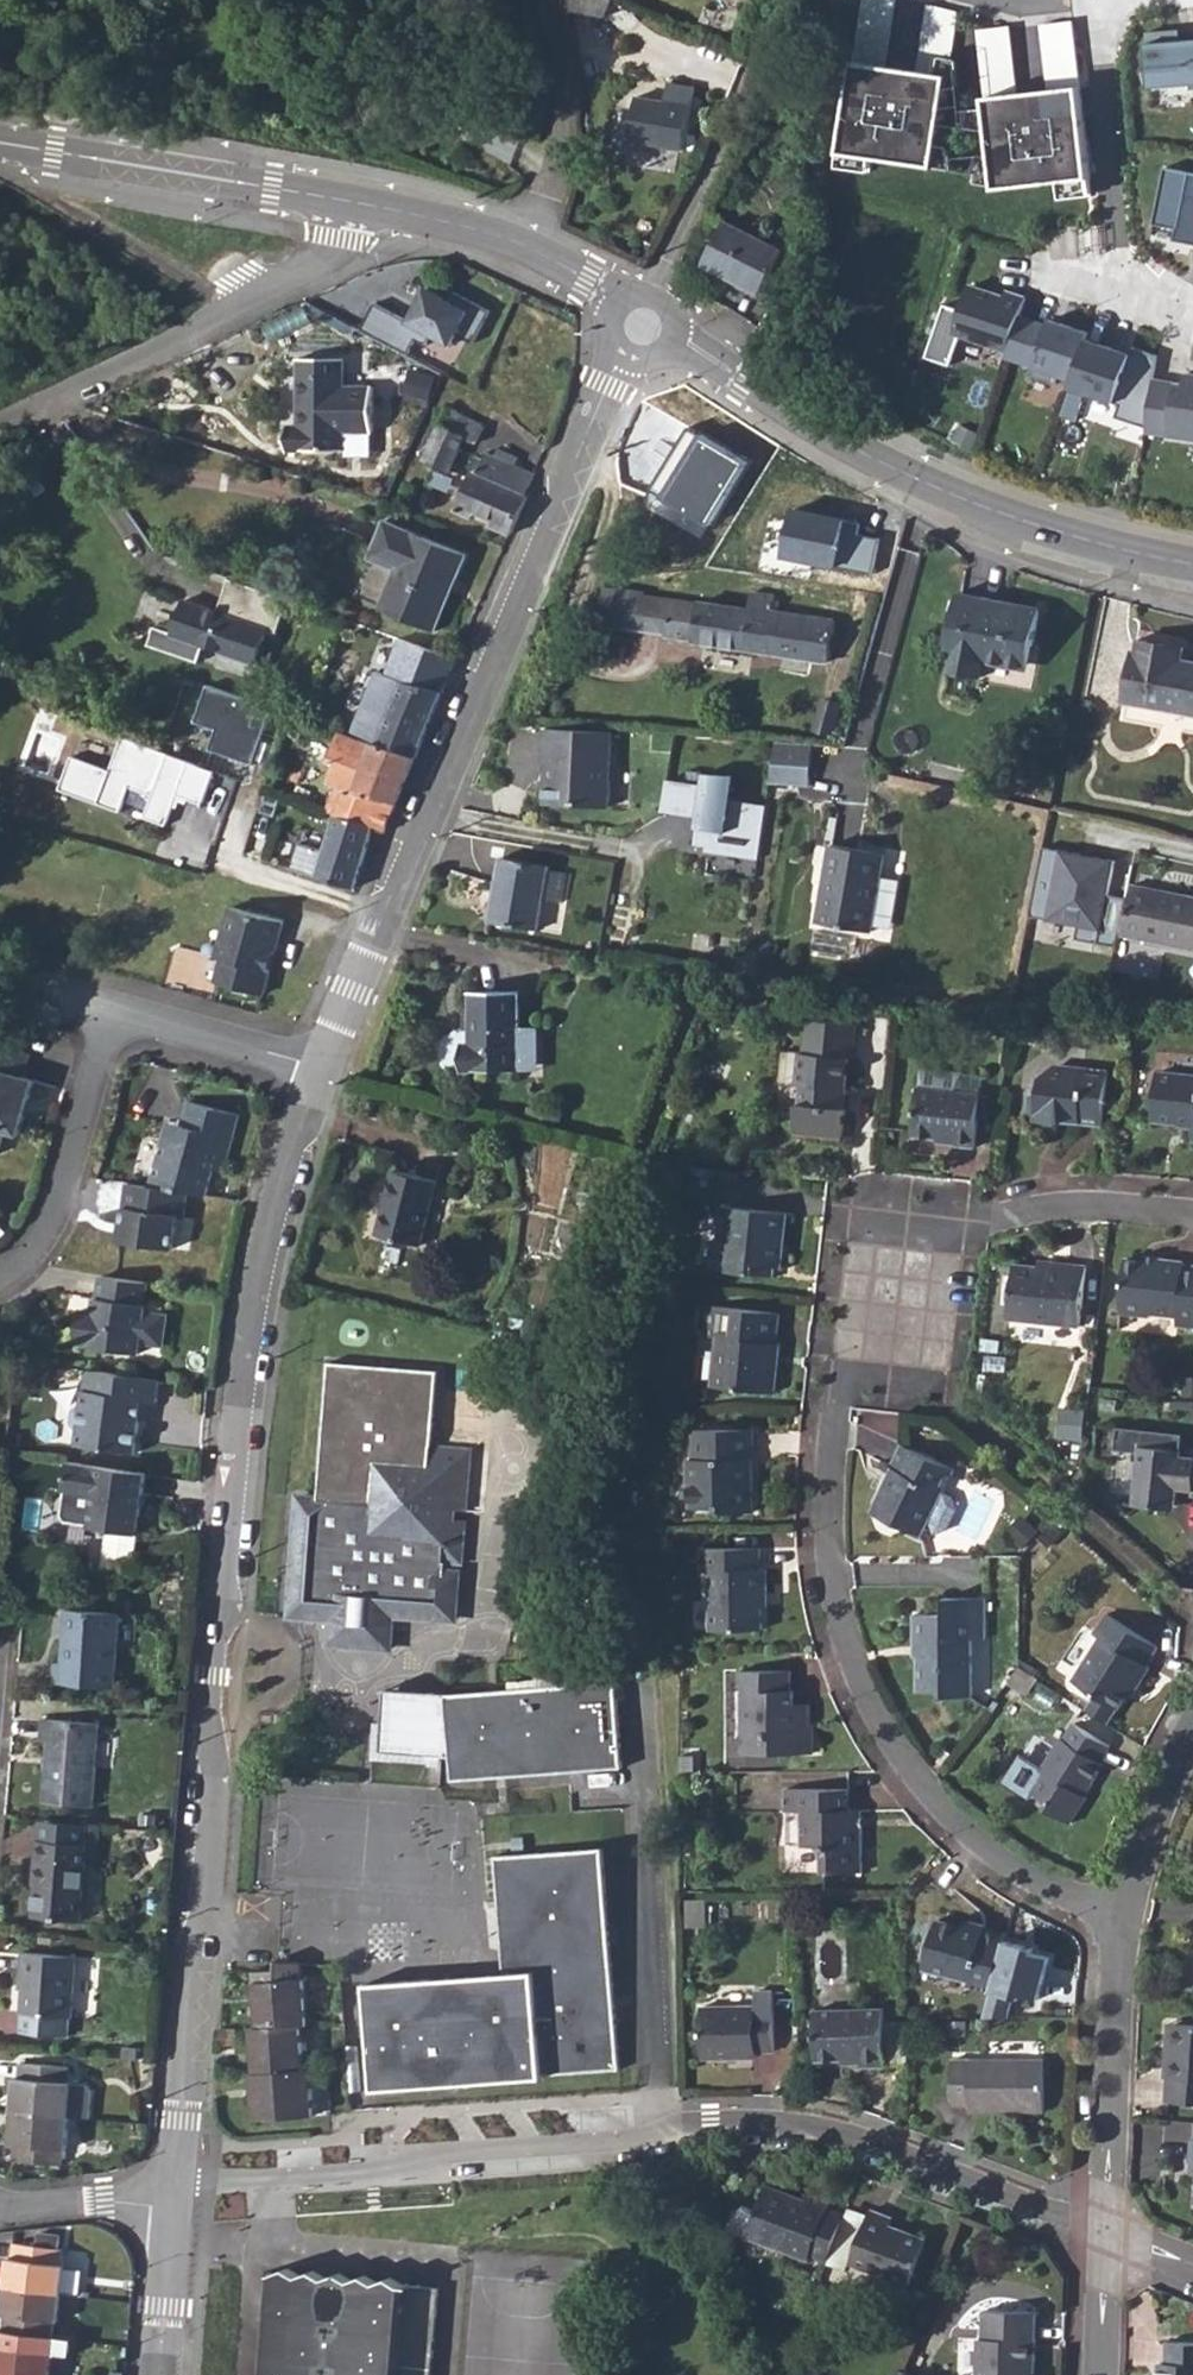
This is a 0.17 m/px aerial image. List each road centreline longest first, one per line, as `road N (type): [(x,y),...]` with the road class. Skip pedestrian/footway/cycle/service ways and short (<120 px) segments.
road 1 (residential): [(173,2169),(189,1974),(203,1940),(238,1433),(257,1299),(327,1070)]
road 2 (residential): [(1121,1916),(1010,1868),(964,1833),(881,1729),(843,1645),(831,1578),(835,1409),(897,1307),(907,1250),(1033,1210),(1192,1218)]
road 3 (residential): [(173,2169),(604,2146),(718,2119),(811,2127),(1102,2232)]
road 4 (residential): [(327,1070),(625,358)]
road 5 (residential): [(675,340),(867,458),(986,513),(1192,565)]
road 6 (residential): [(327,1070),(115,1021),(99,1047),(41,1246),(0,1285)]
road 7 (residential): [(0,429),(328,254),(355,231),(373,200)]
road 8 (residential): [(0,140),(373,200)]
road 9 (residential): [(1192,326),(1120,283),(1106,7)]
road 10 (residential): [(1121,1916),(1102,2232)]
road 11 (residential): [(373,200),(523,244),(618,303)]
road 12 (residential): [(1192,1731),(1154,1814),(1121,1916)]
road 13 (residential): [(0,2208),(106,2202),(168,2209)]
road 14 (residential): [(157,2374),(168,2209)]
road 15 (residential): [(1102,2232),(1097,2374)]
road 16 (residential): [(1106,7),(1017,8),(986,0)]

